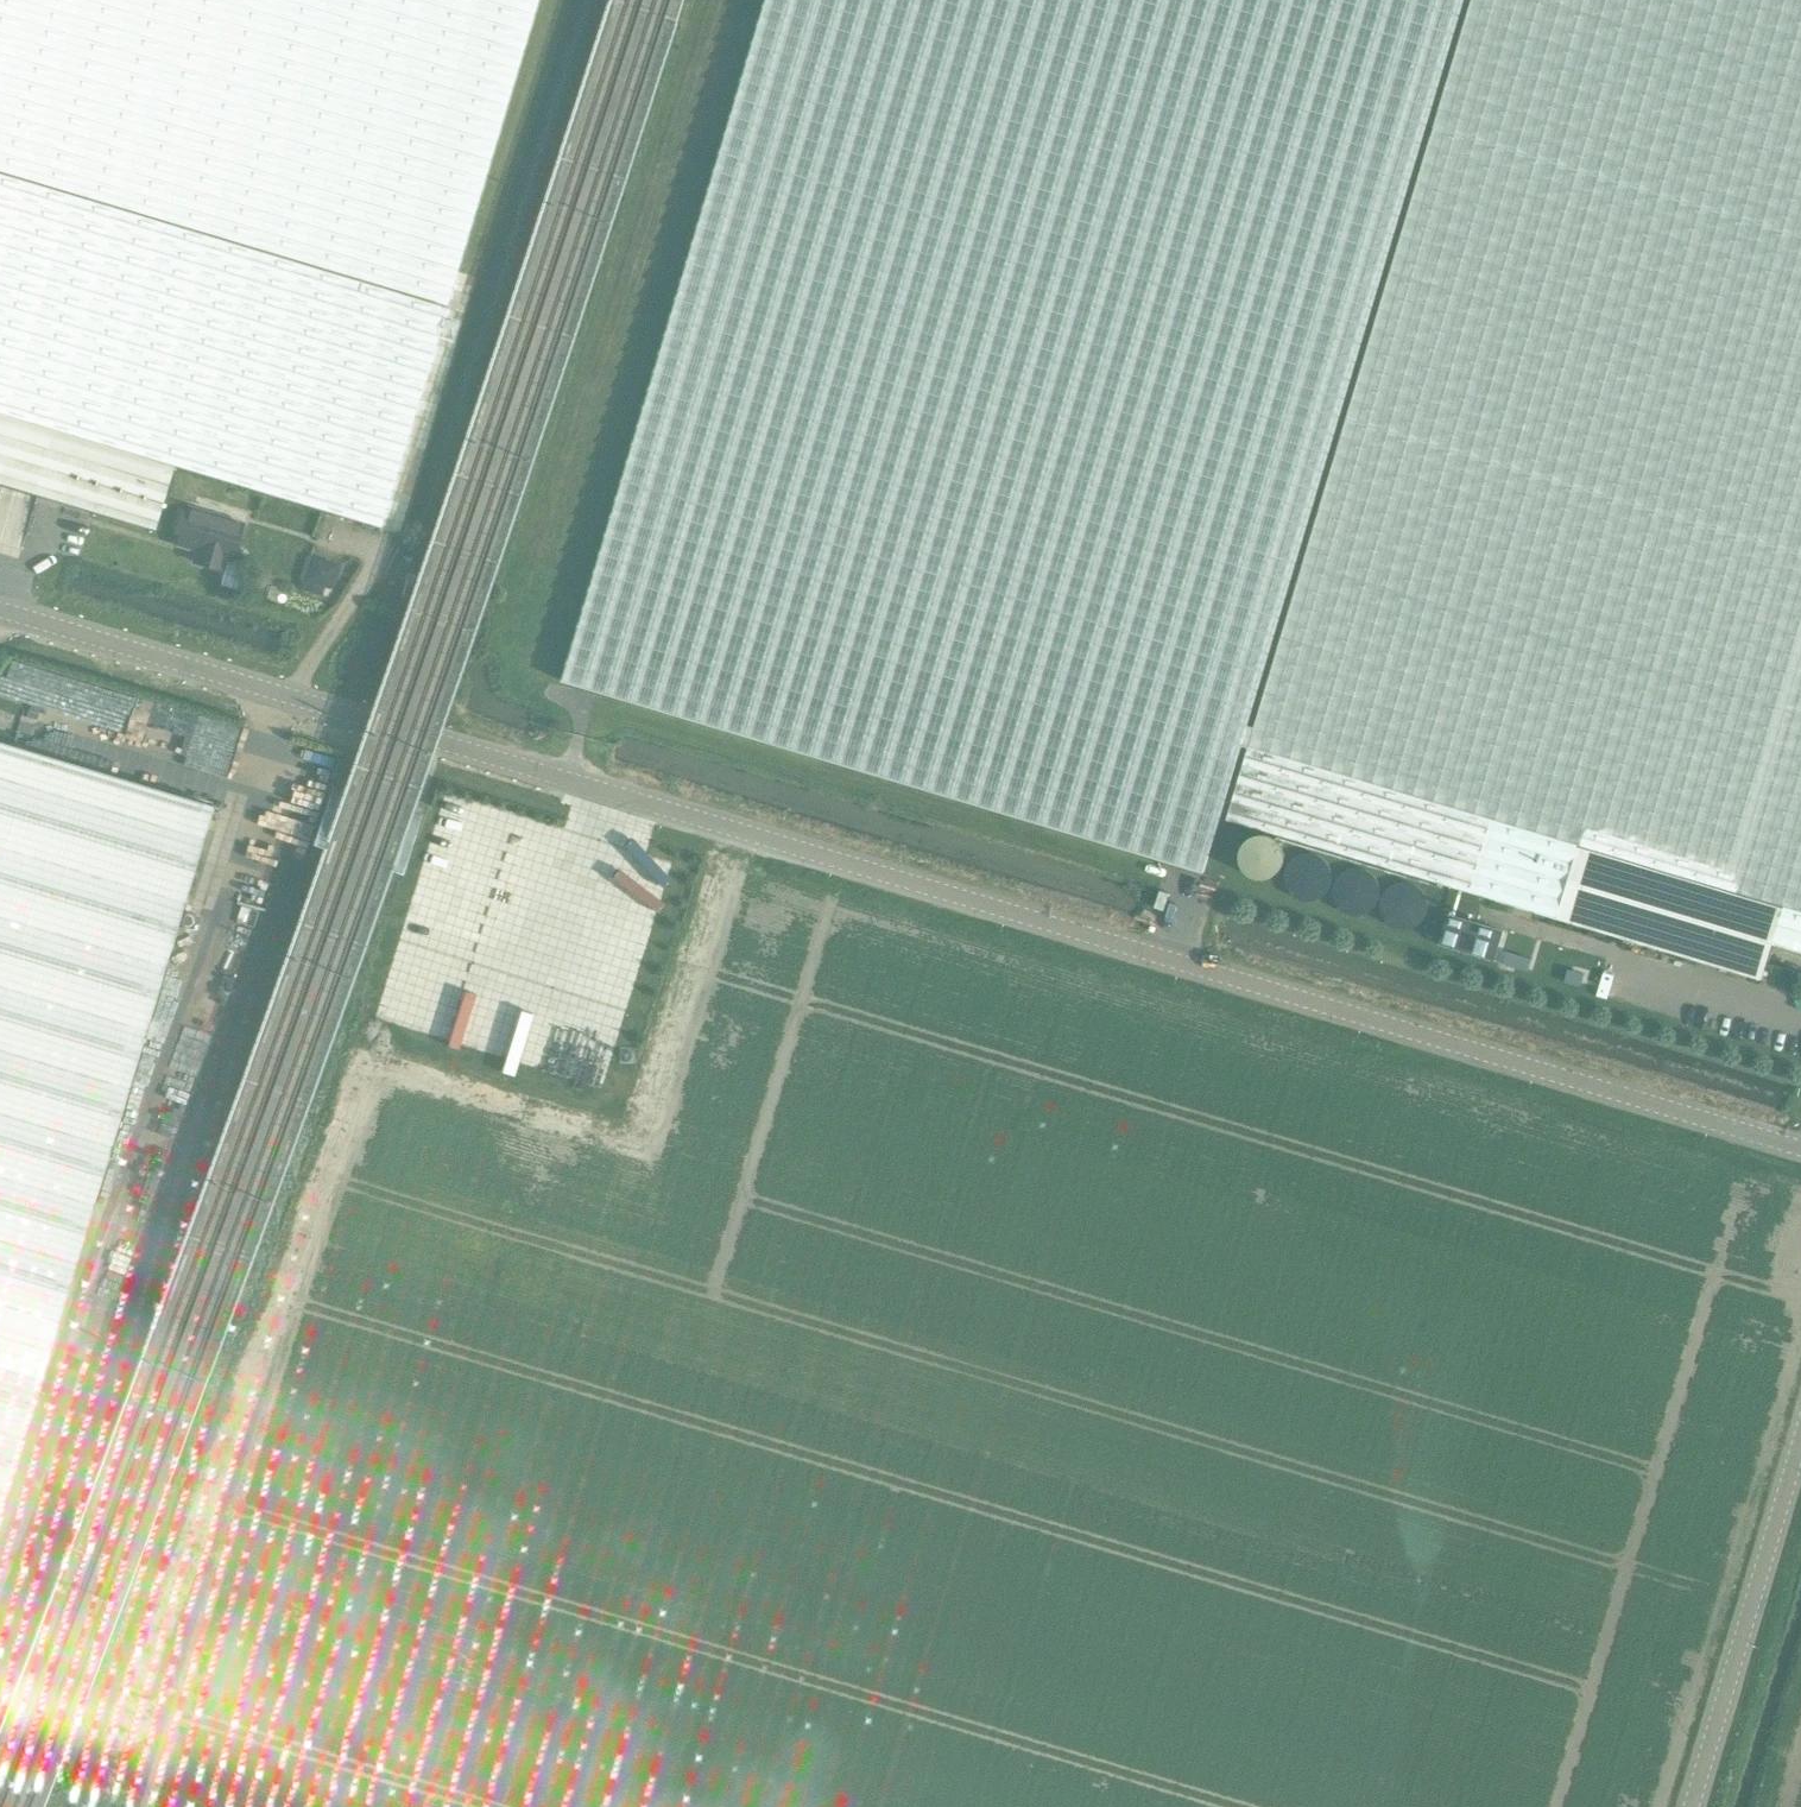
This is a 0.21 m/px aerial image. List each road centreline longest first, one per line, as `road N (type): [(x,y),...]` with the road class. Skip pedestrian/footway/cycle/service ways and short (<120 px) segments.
road 1 (unclassified): [(1800,1147),(0,611)]
road 2 (unclassified): [(1690,1806),(1800,1435)]

